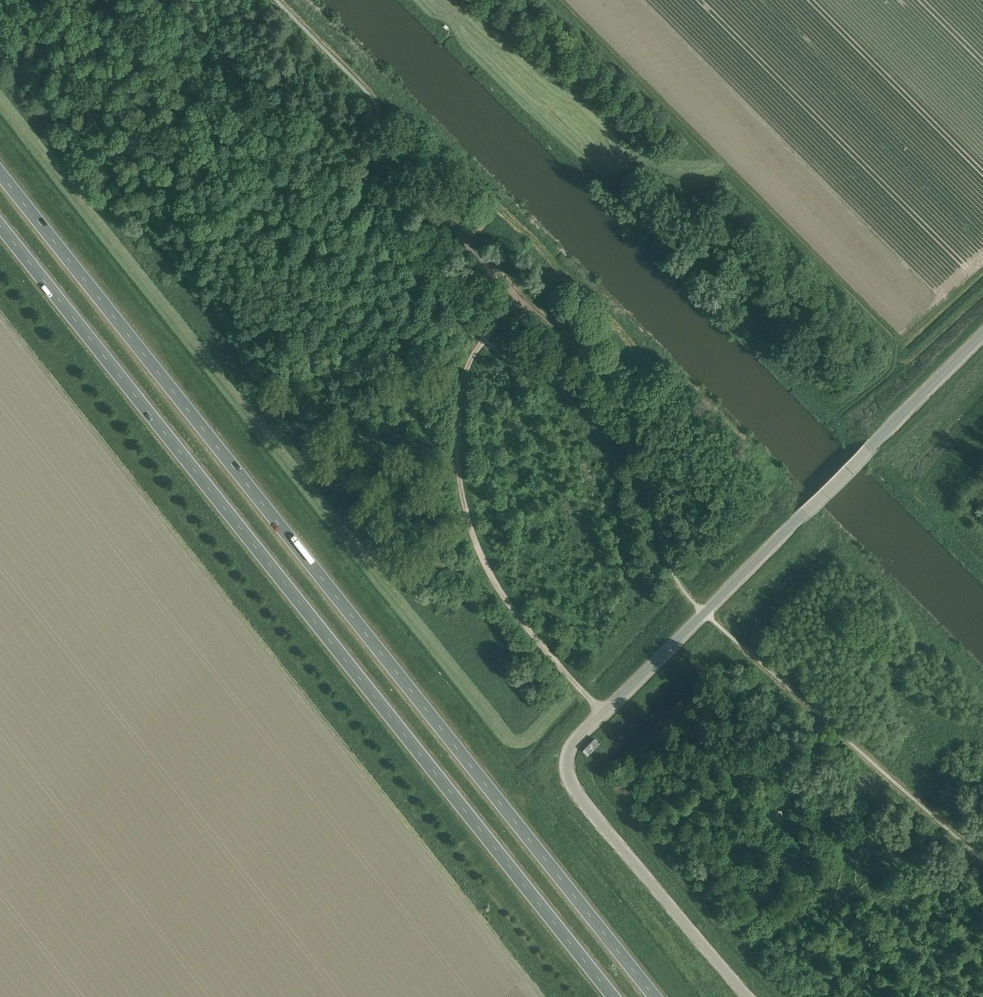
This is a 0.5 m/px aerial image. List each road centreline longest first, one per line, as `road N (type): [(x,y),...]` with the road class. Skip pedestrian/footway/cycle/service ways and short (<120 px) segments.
road 1 (trunk): [(655,996),(0,173)]
road 2 (trunk): [(0,226),(613,996)]
road 3 (unclassified): [(746,996),(575,793),(565,759),(982,335)]
road 4 (track): [(437,0),(647,216),(693,249),(819,396),(851,403),(904,367),(982,293)]
road 5 (track): [(531,301),(431,198),(447,146),(639,346),(605,377)]
road 6 (track): [(605,713),(503,598),(465,517),(463,384),(482,339),(522,292)]

